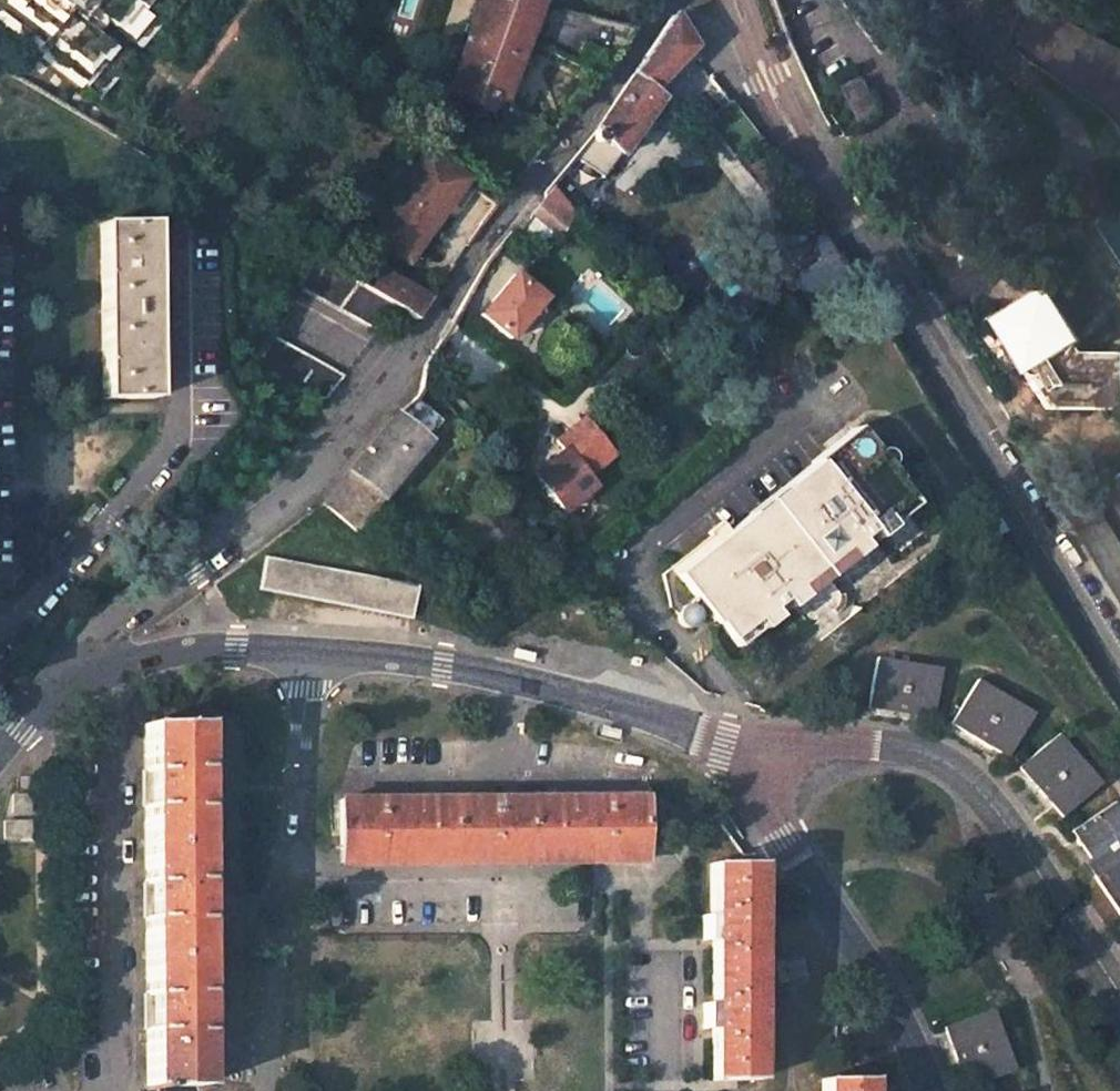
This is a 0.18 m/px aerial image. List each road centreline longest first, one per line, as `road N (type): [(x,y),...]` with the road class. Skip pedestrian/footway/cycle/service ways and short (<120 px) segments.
road 1 (unclassified): [(738,0),(791,130),(1119,659)]
road 2 (unclassified): [(72,668),(235,648),(444,665),(574,691),(770,748)]
road 3 (residential): [(524,196),(291,490),(72,668)]
road 4 (unclassified): [(770,748),(883,743),(928,753),(966,776),(1119,992)]
road 5 (unclassified): [(928,1090),(891,1005),(760,794),(770,748)]
road 6 (track): [(891,1005),(865,1020),(792,1023),(790,1084),(603,1086)]

